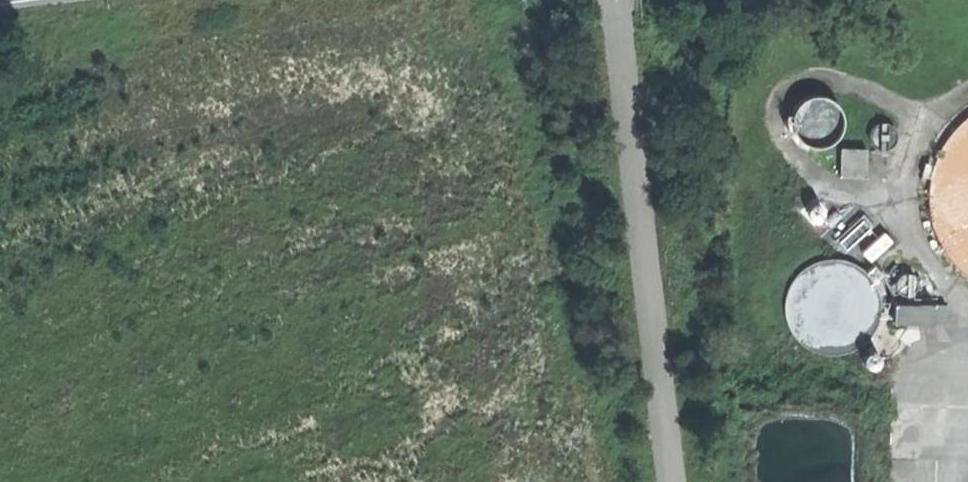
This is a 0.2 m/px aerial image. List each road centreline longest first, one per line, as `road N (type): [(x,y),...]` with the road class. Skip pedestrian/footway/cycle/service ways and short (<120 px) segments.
road 1 (unclassified): [(671,481),(615,0)]

